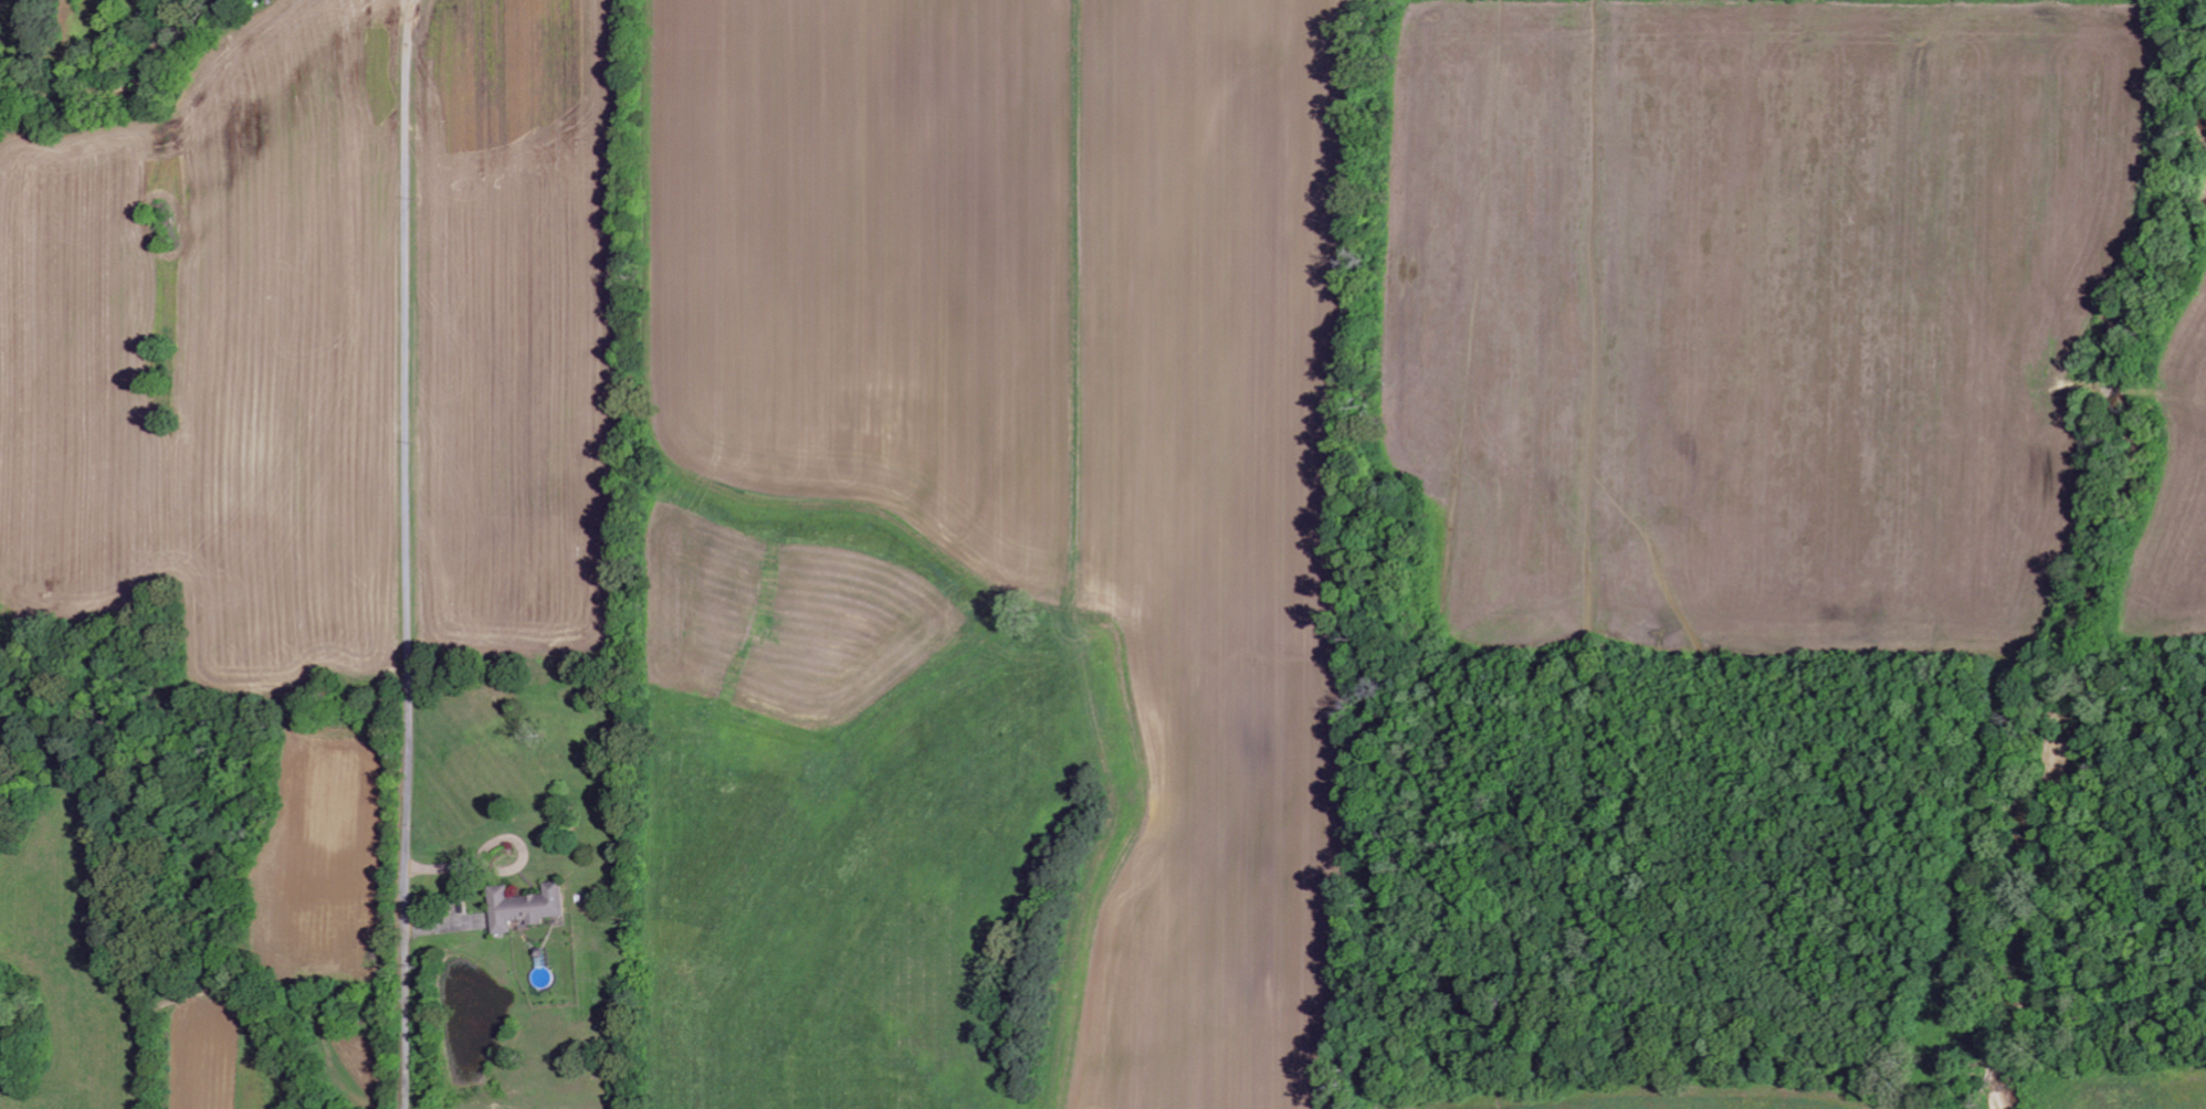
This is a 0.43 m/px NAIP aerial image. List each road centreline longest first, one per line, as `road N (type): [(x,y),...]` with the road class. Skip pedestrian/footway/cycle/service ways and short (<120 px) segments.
road 1 (residential): [(405,1108),(406,55),(417,0)]

